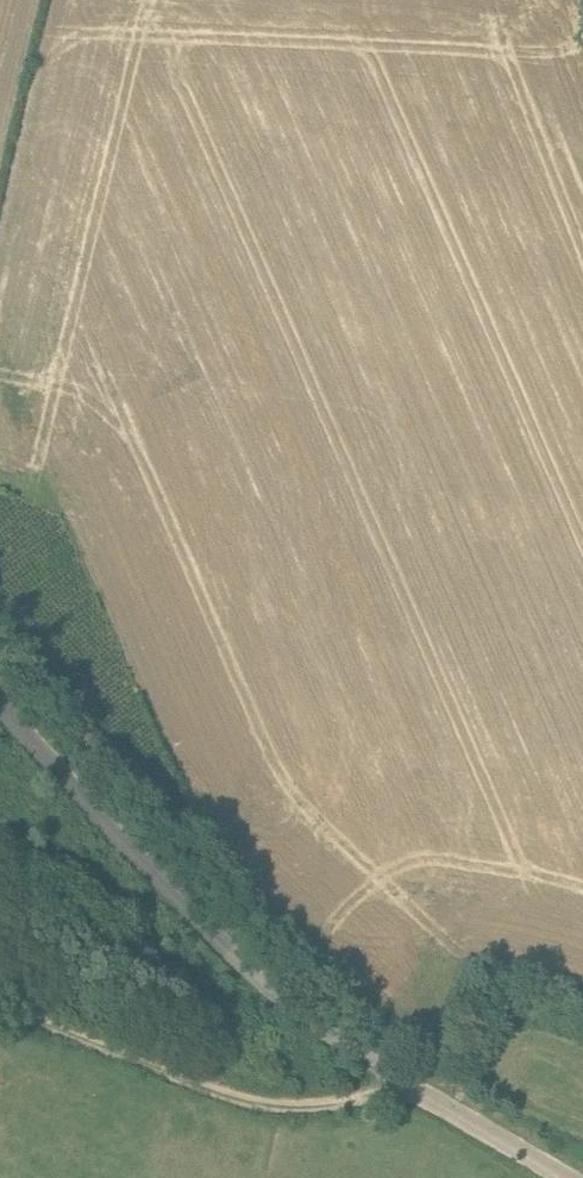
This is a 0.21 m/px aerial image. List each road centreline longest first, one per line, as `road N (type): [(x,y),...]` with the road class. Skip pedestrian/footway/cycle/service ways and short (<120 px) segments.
road 1 (unclassified): [(567,1177),(408,1086),(279,994),(184,905),(0,704)]
road 2 (track): [(0,1008),(261,1102),(341,1103),(408,1086)]

